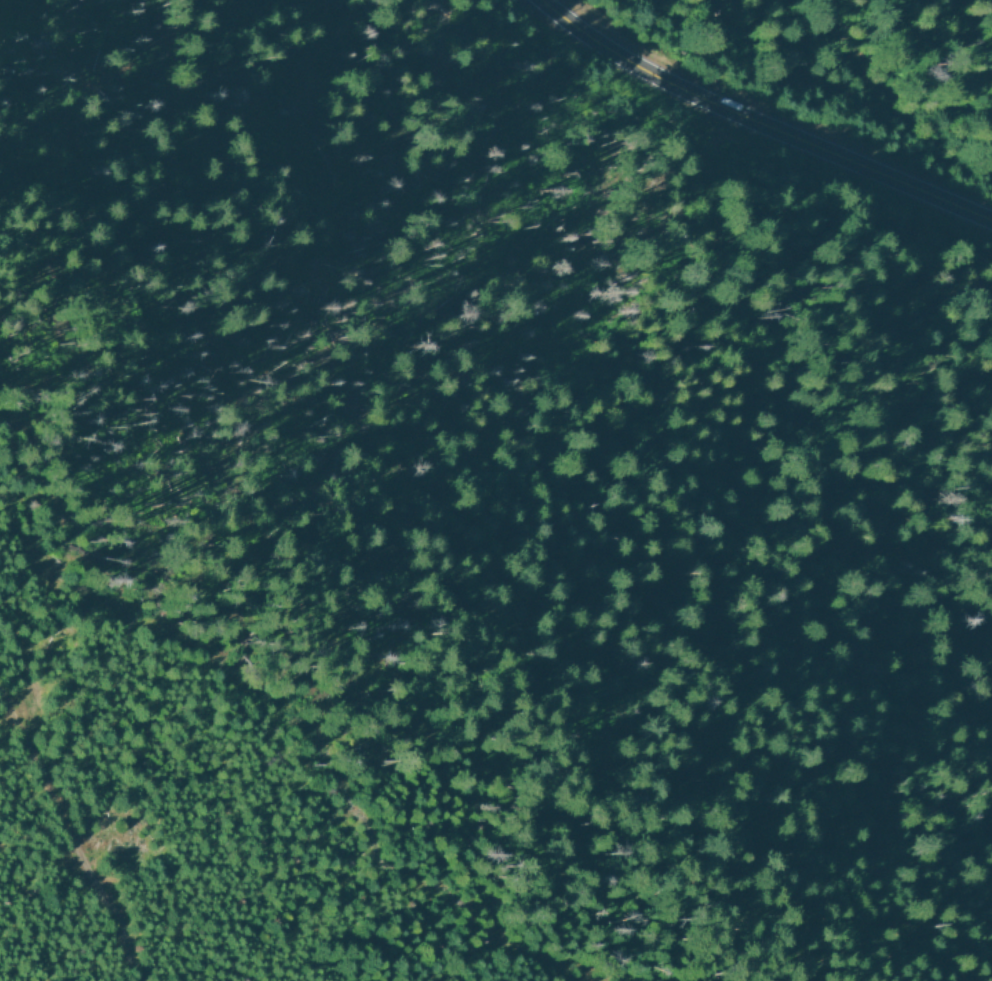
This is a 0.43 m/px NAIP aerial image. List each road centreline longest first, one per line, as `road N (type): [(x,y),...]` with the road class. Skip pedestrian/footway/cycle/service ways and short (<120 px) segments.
road 1 (primary): [(522,0),(558,37),(696,105),(991,228)]

